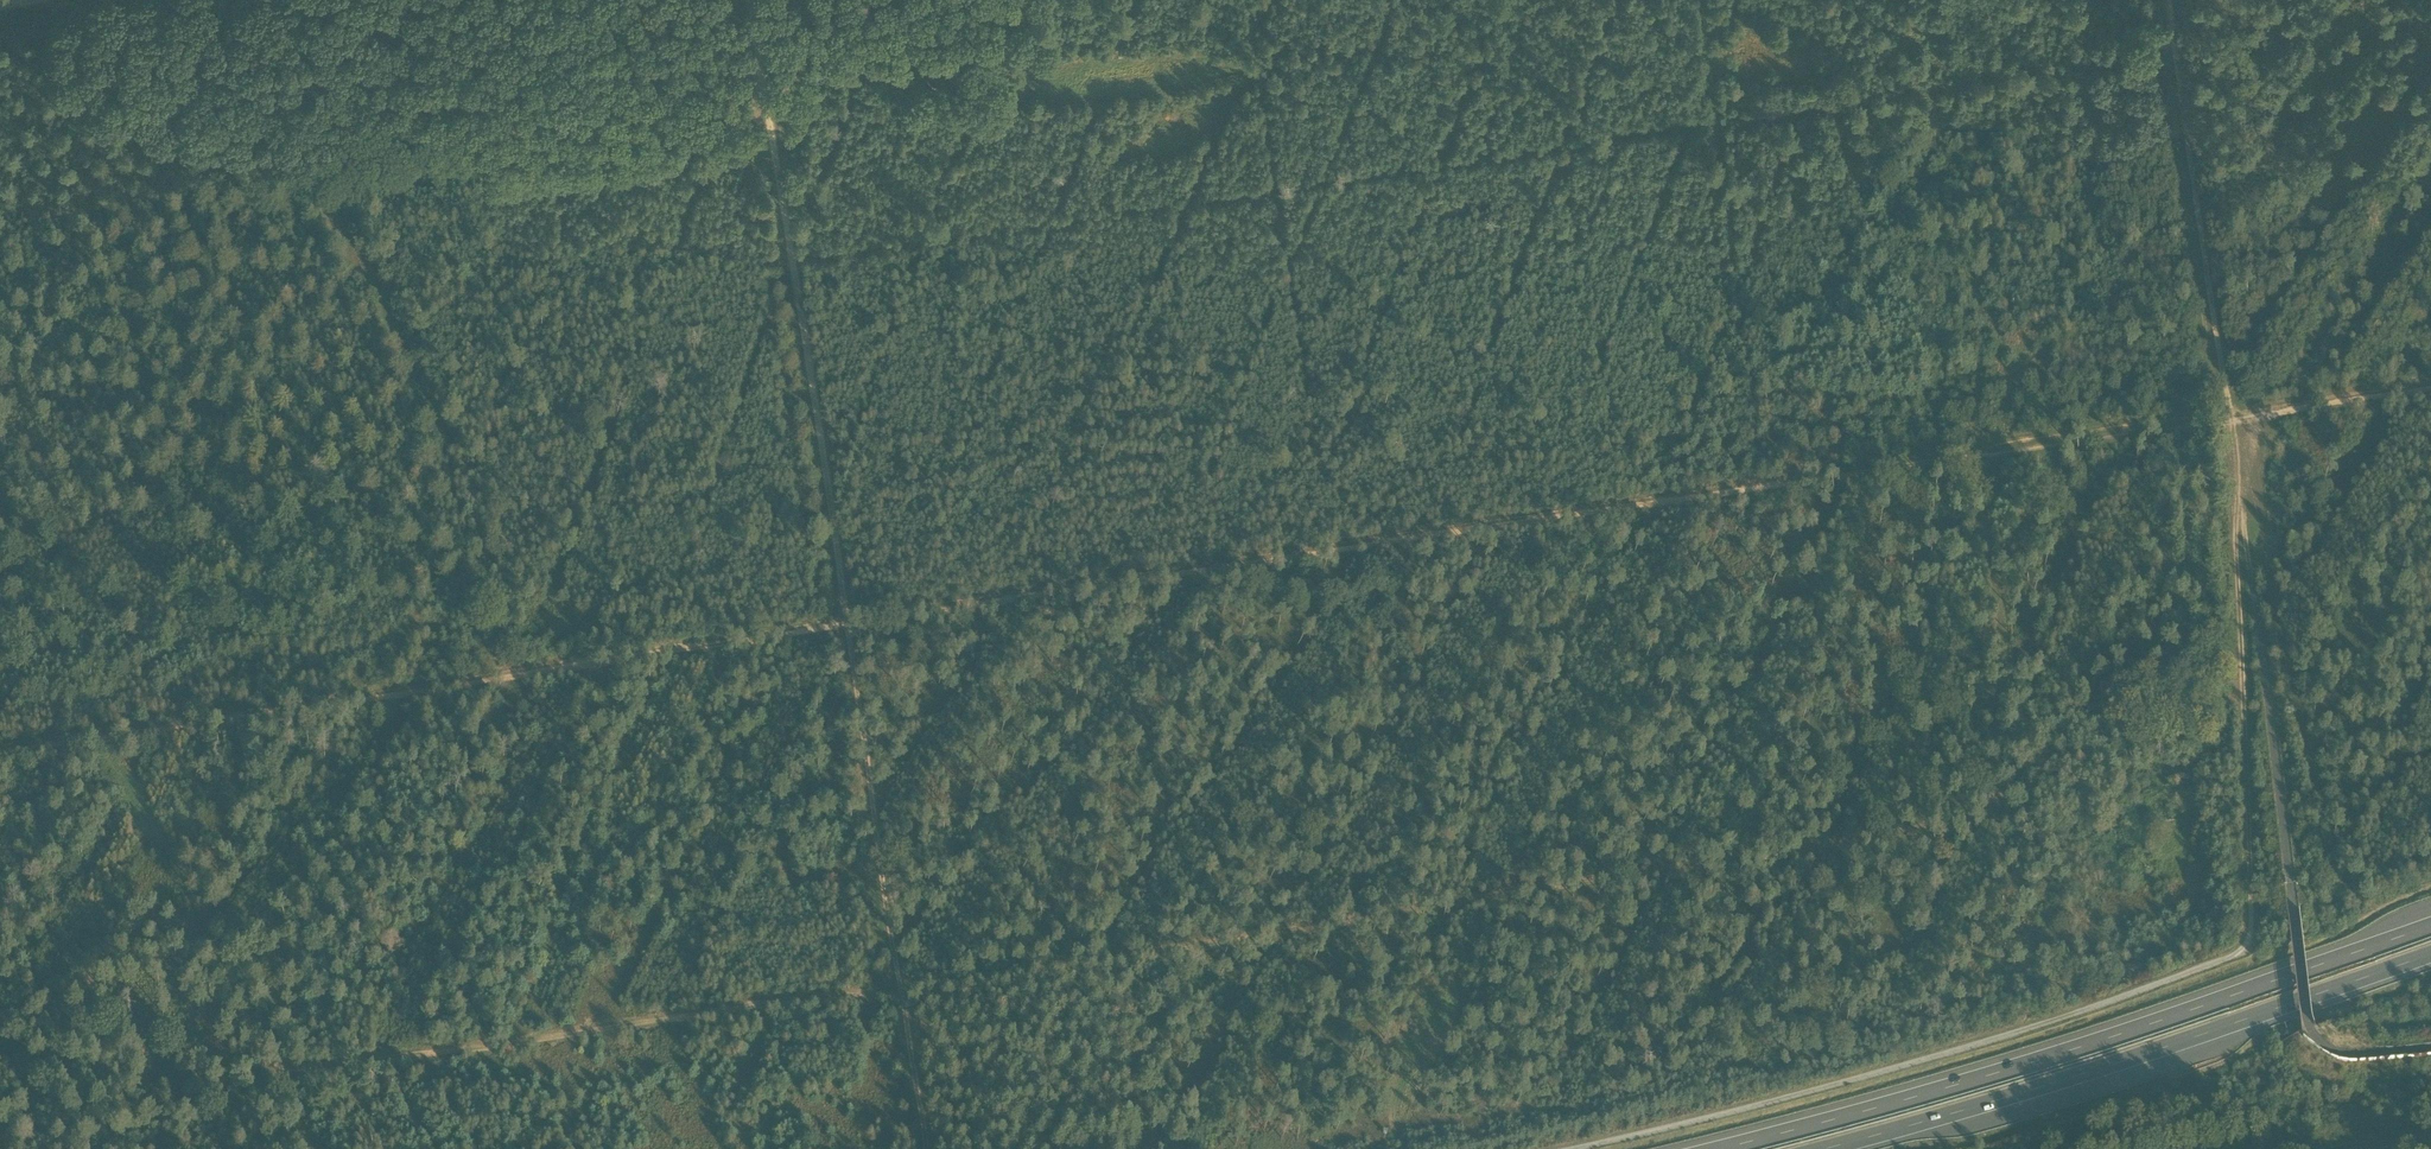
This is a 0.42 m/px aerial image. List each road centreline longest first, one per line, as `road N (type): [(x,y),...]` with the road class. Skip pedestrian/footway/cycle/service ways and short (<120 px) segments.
road 1 (track): [(2237,469),(2254,891),(2254,934),(2245,951),(1957,1050),(1573,1148)]
road 2 (track): [(845,624),(1977,458)]
road 3 (track): [(1246,0),(1273,186),(1714,118),(1699,0)]
road 4 (motorway): [(2430,926),(1994,1076),(1722,1148)]
road 5 (motorway): [(1829,1148),(2047,1086),(2430,955)]
road 6 (track): [(751,0),(845,624)]
road 7 (track): [(0,754),(506,676)]
road 8 (track): [(2430,758),(2338,773),(2306,753),(2228,420)]
road 9 (track): [(2163,0),(2228,420)]
road 10 (track): [(845,624),(898,991)]
road 11 (track): [(506,676),(845,624)]
road 12 (track): [(1977,458),(2228,420)]
road 13 (track): [(2228,420),(2430,390)]
road 14 (track): [(898,991),(923,1148)]

